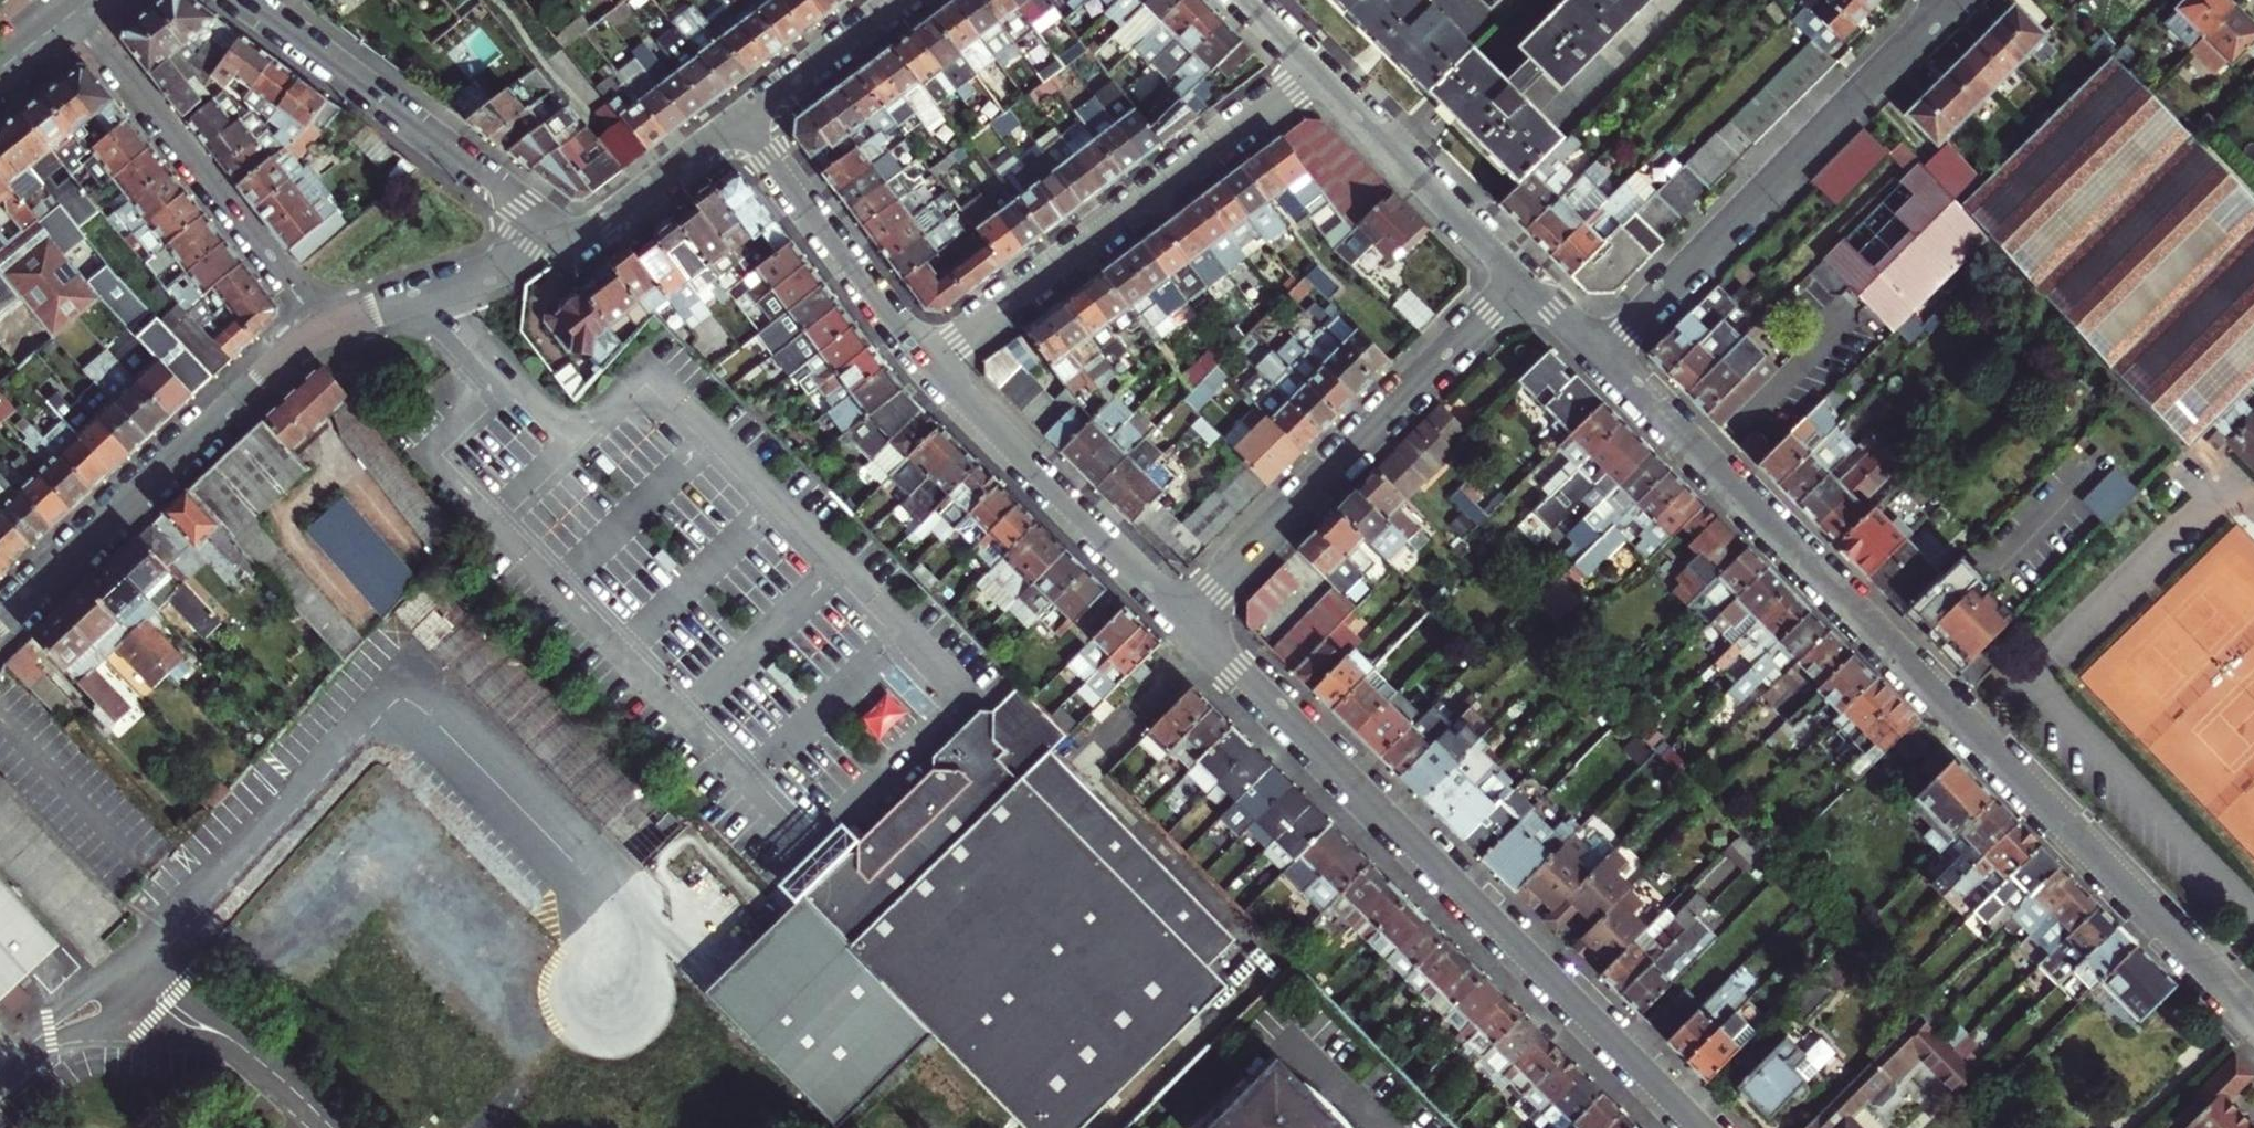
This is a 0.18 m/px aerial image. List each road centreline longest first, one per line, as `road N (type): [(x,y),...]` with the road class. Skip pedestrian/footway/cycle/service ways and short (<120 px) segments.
road 1 (residential): [(2253,1021),(1596,355)]
road 2 (residential): [(1184,616),(1700,1127)]
road 3 (residential): [(1596,355),(1949,0)]
road 4 (residential): [(1319,73),(924,358)]
road 5 (residential): [(1184,616),(1523,281)]
road 6 (residential): [(0,627),(326,318)]
road 7 (residential): [(573,238),(248,0)]
road 8 (residential): [(72,12),(326,318)]
road 9 (residential): [(924,358),(1184,616)]
road 10 (residential): [(737,114),(924,358)]
road 11 (residential): [(1523,281),(1319,73)]
road 12 (residential): [(326,318),(573,238)]
road 13 (residential): [(737,114),(573,238)]
road 14 (residential): [(889,0),(737,114)]

